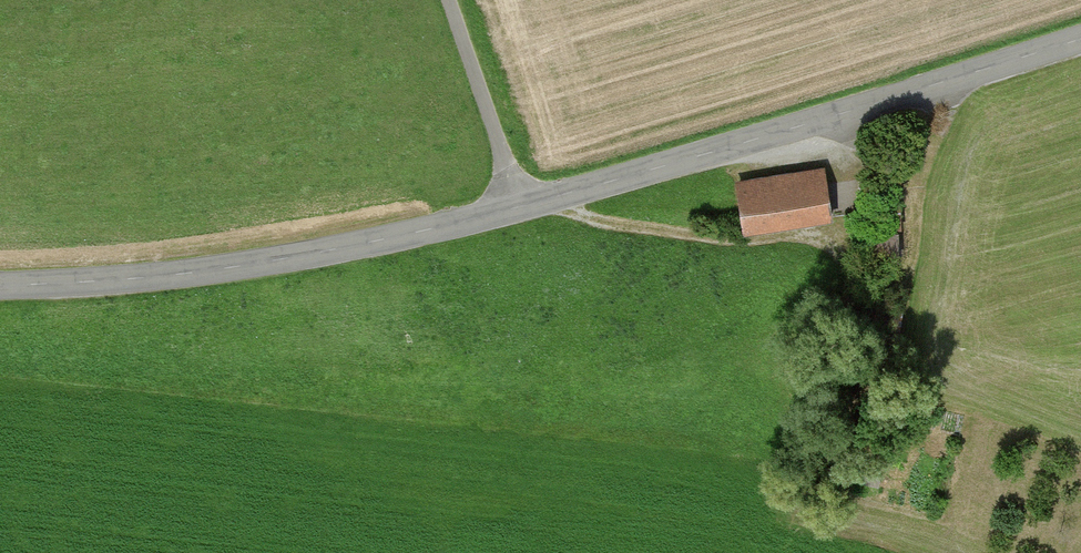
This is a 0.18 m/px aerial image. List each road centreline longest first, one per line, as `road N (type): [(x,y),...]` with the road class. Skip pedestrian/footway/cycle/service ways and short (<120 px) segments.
road 1 (tertiary): [(1080,39),(403,241),(166,278),(0,285)]
road 2 (track): [(549,203),(630,228),(719,239),(815,239),(842,260)]
road 3 (track): [(452,0),(525,209)]

